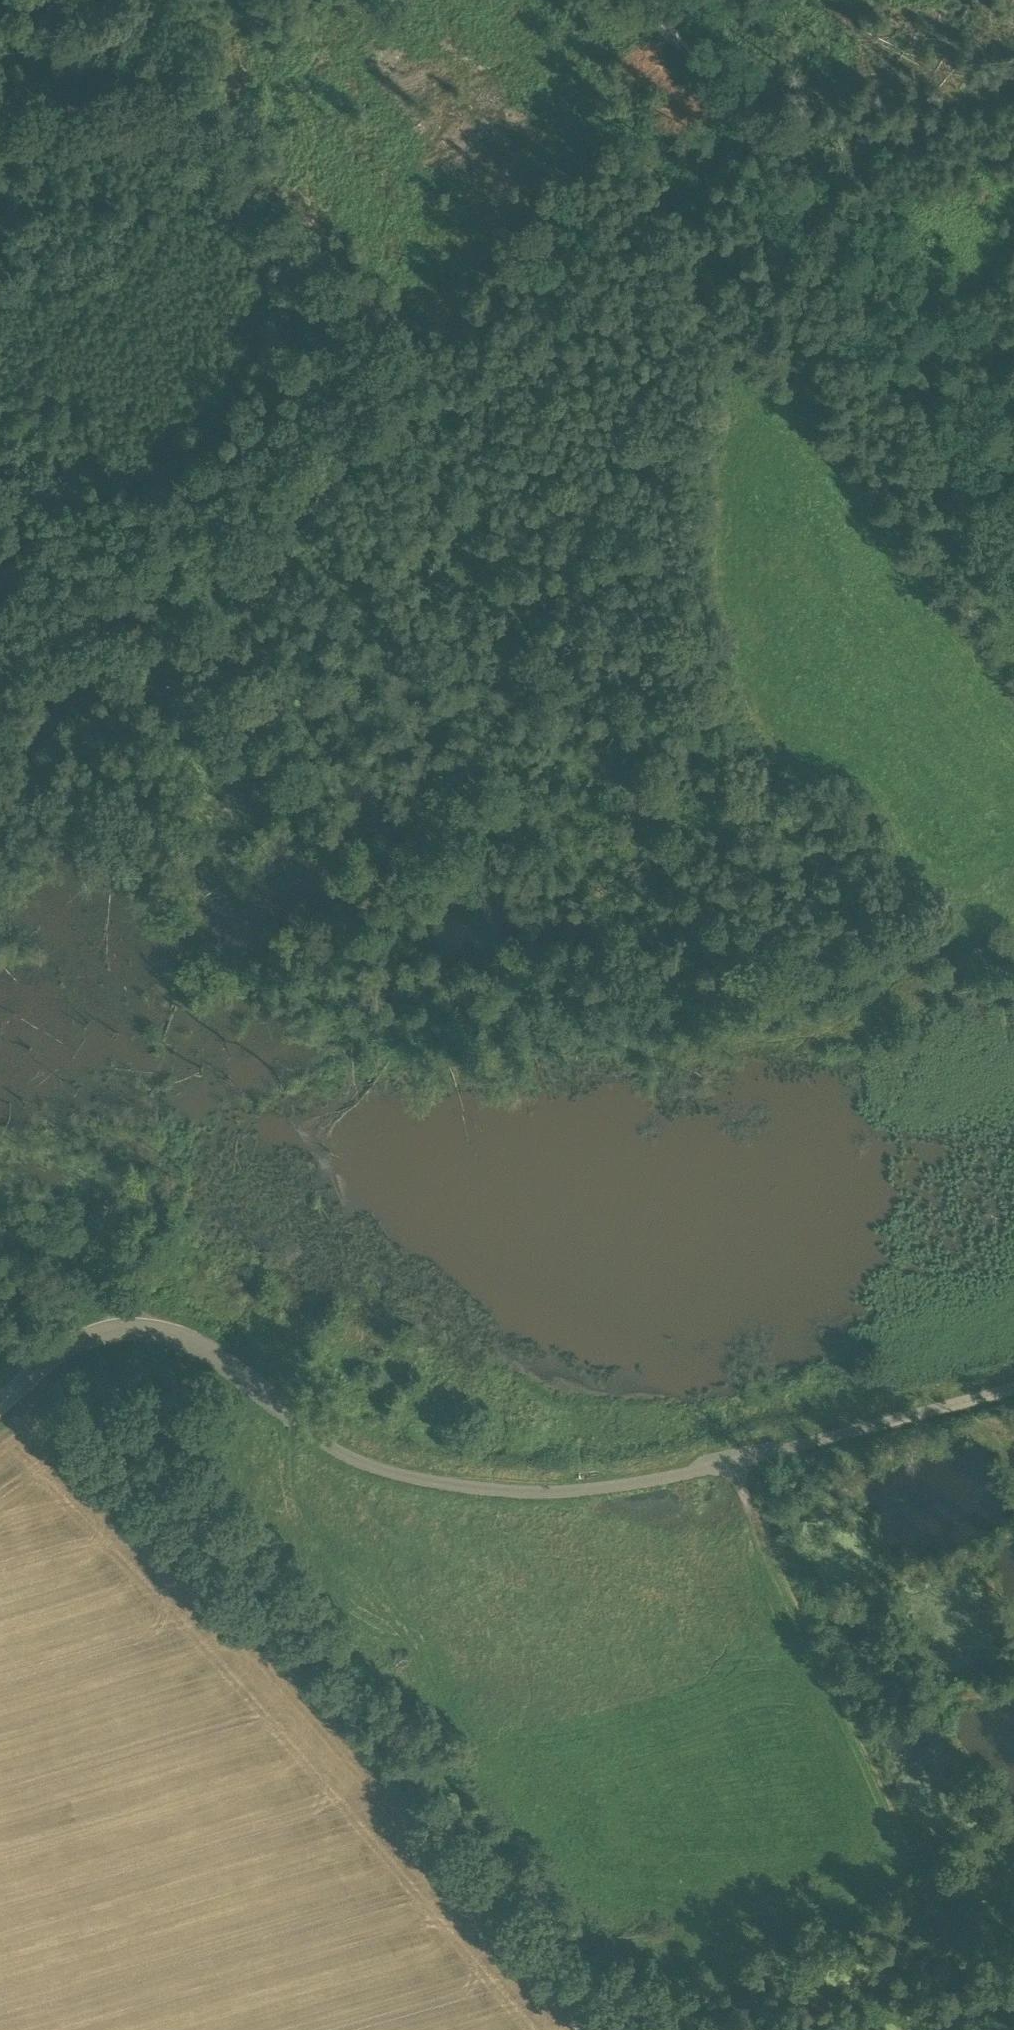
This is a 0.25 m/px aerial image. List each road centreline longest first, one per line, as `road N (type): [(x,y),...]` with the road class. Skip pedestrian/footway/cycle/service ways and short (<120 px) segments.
road 1 (track): [(1013,1388),(728,1462),(556,1492),(389,1469),(337,1446),(192,1343),(137,1333)]
road 2 (track): [(1013,480),(656,0)]
road 3 (track): [(728,1462),(953,1953)]
road 4 (track): [(0,1409),(75,1349),(104,1334),(137,1333)]

